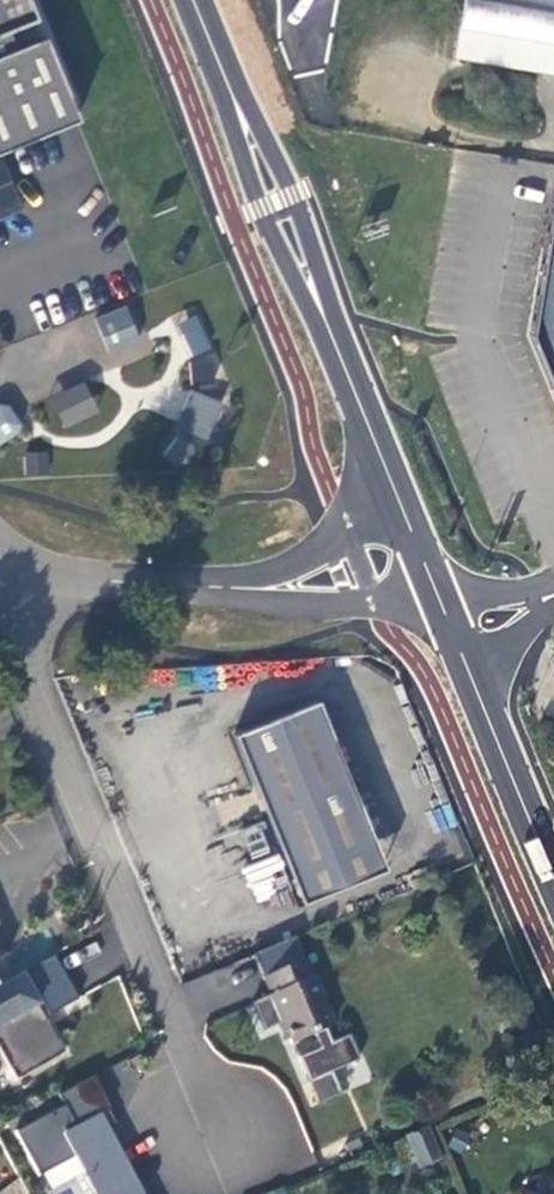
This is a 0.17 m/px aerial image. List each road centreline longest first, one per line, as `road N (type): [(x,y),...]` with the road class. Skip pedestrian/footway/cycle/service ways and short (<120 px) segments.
road 1 (residential): [(0,629),(178,1064)]
road 2 (secondary): [(229,77),(261,215),(386,514)]
road 3 (secondary): [(405,503),(229,77)]
road 4 (secondary): [(150,585),(305,603),(393,601),(469,659)]
road 5 (residential): [(178,1064),(147,1114),(181,1188),(265,1159),(242,1108)]
road 6 (secondary): [(386,514),(280,570),(150,585)]
road 7 (residential): [(150,585),(56,587),(0,603)]
road 8 (secondary): [(553,591),(487,596),(427,559)]
road 9 (secondary): [(511,764),(495,671),(507,644)]

